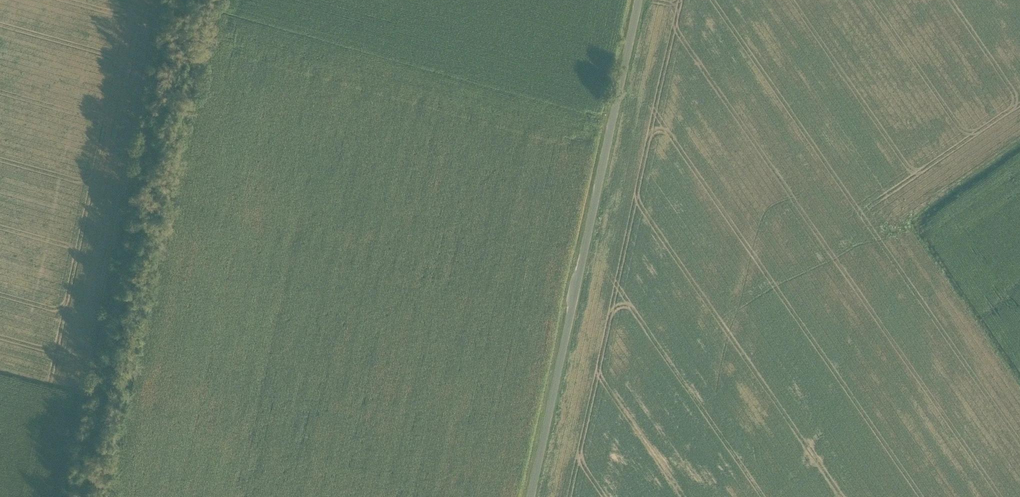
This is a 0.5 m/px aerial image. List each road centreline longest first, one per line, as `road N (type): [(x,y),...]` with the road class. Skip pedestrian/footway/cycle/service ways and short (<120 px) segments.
road 1 (unclassified): [(638,0),(530,496)]

